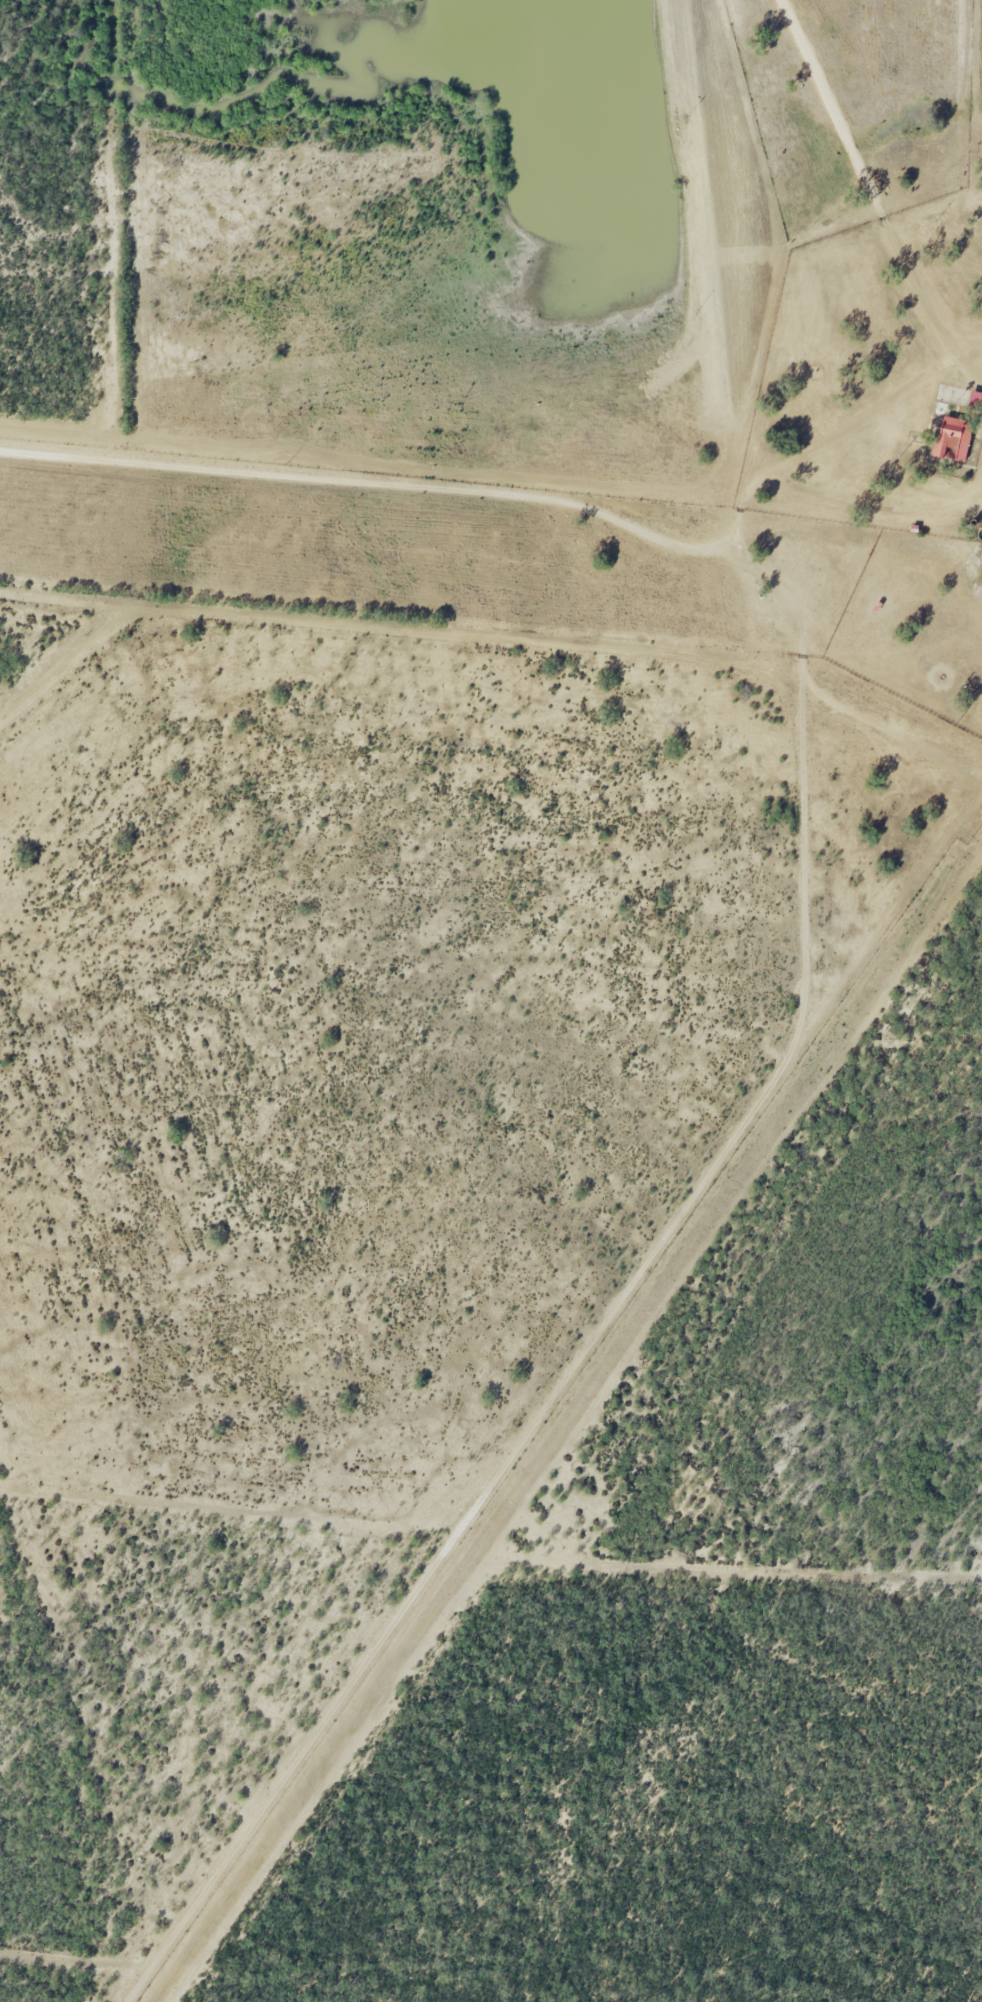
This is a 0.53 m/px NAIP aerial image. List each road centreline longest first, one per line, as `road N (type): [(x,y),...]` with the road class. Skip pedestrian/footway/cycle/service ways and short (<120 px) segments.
road 1 (track): [(961,358),(764,475),(738,531),(709,548),(676,546),(585,506),(506,492),(0,450)]

